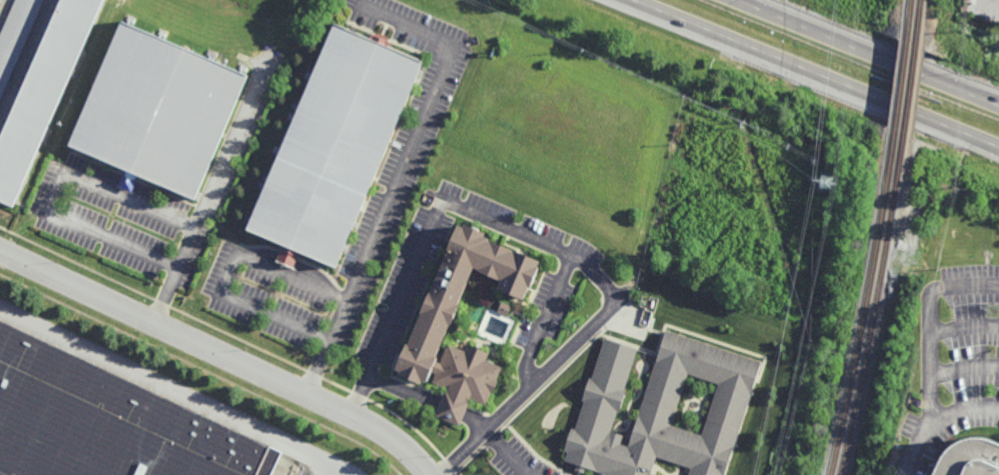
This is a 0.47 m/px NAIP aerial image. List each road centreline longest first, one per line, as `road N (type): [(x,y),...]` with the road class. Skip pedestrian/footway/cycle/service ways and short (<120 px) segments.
road 1 (residential): [(0,251),(343,411),(391,436),(431,474)]
road 2 (motorway): [(631,0),(998,147)]
road 3 (motorway): [(998,107),(733,0)]

